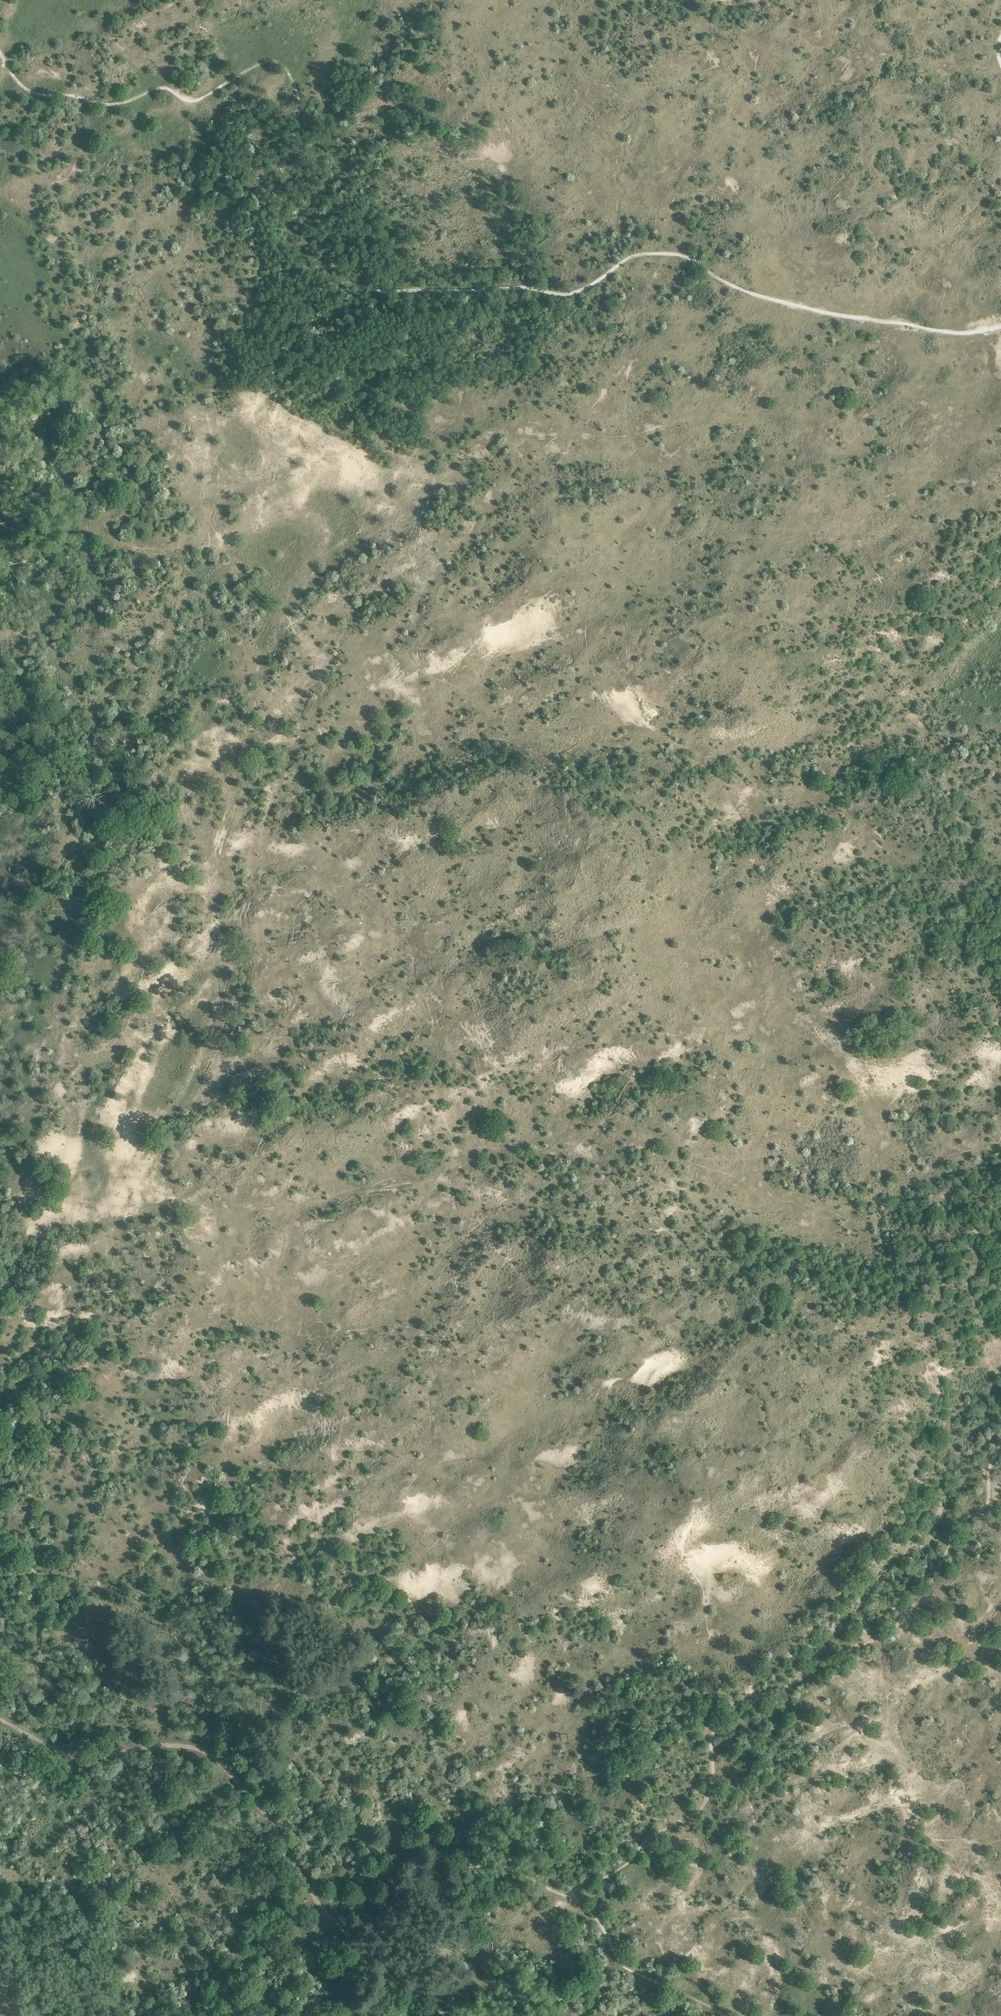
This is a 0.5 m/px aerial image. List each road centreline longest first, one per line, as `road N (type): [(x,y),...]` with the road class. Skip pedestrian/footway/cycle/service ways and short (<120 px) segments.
road 1 (track): [(369,1946),(330,1919),(224,1774),(197,1759),(51,1751),(0,1731)]

